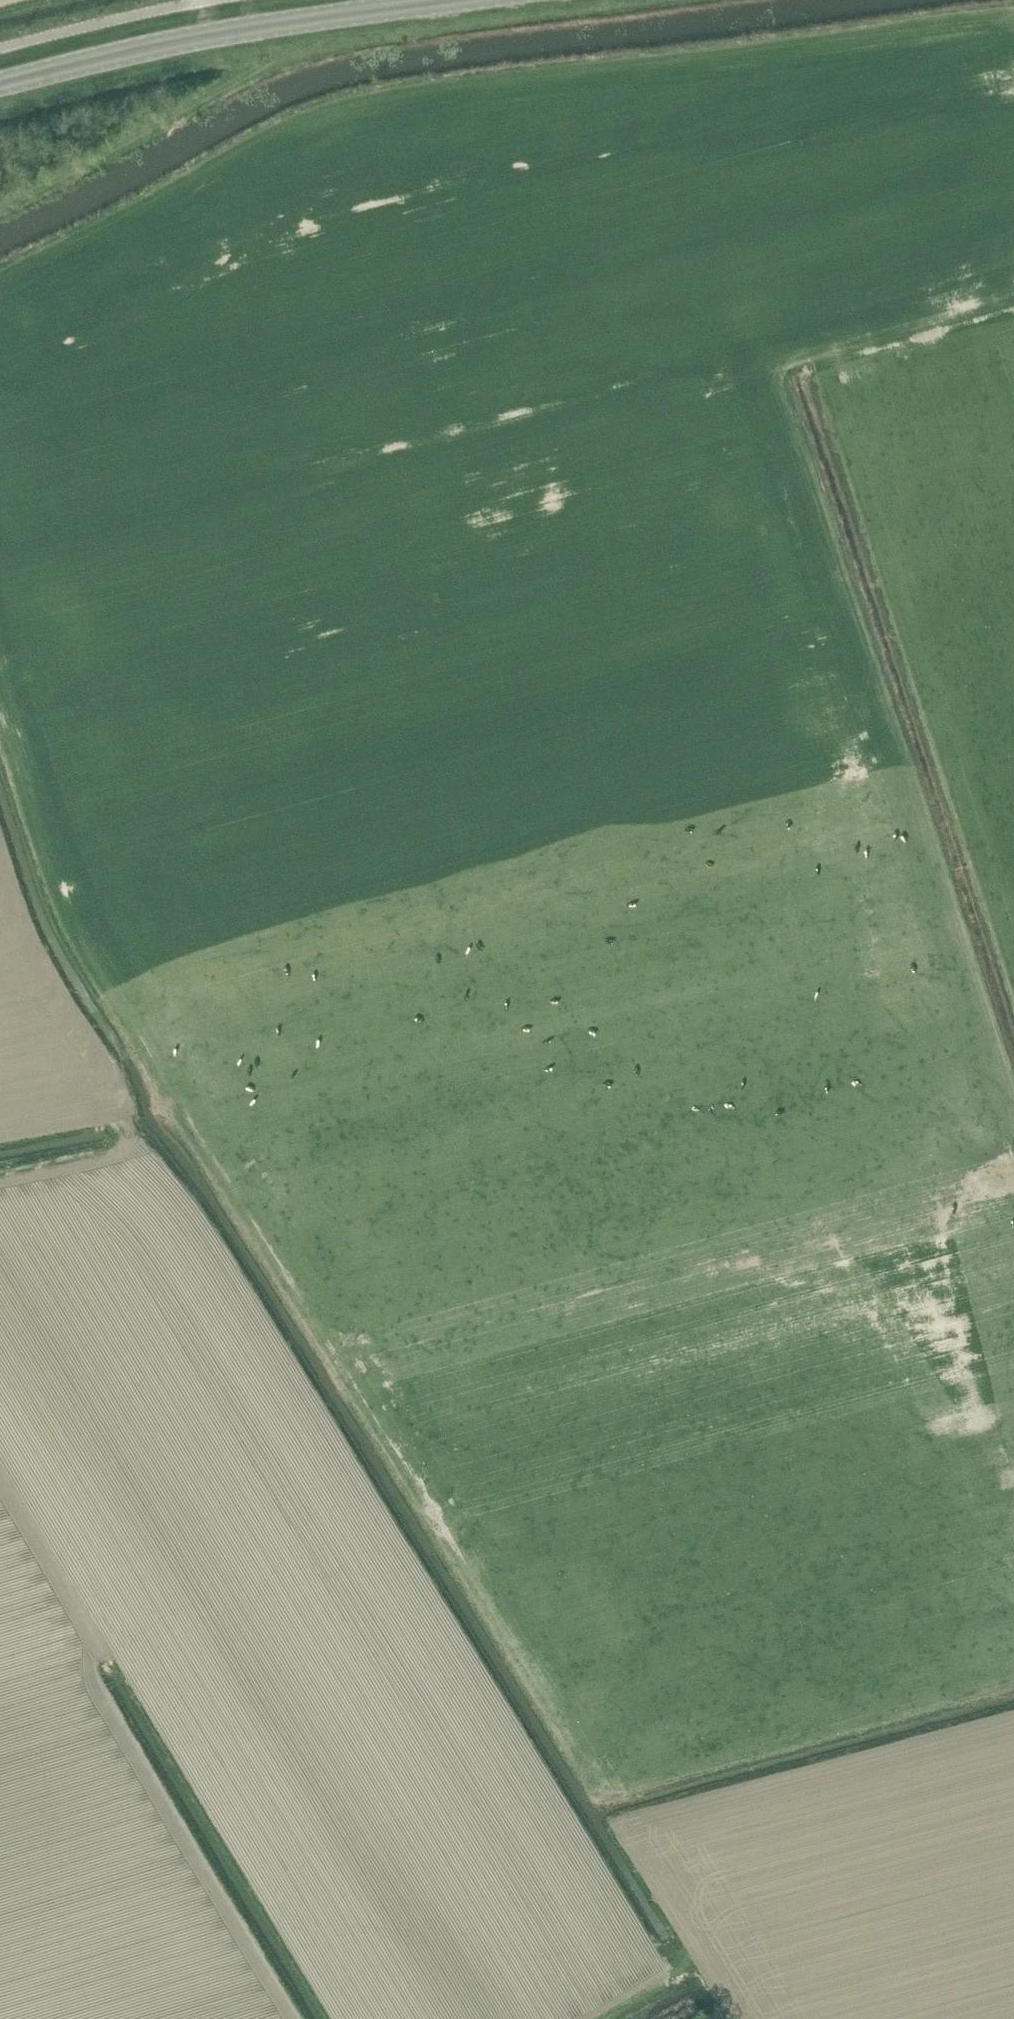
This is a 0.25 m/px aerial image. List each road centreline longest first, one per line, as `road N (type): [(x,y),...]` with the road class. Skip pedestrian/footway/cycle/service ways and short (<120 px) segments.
road 1 (primary): [(452,0),(240,29),(0,83)]

